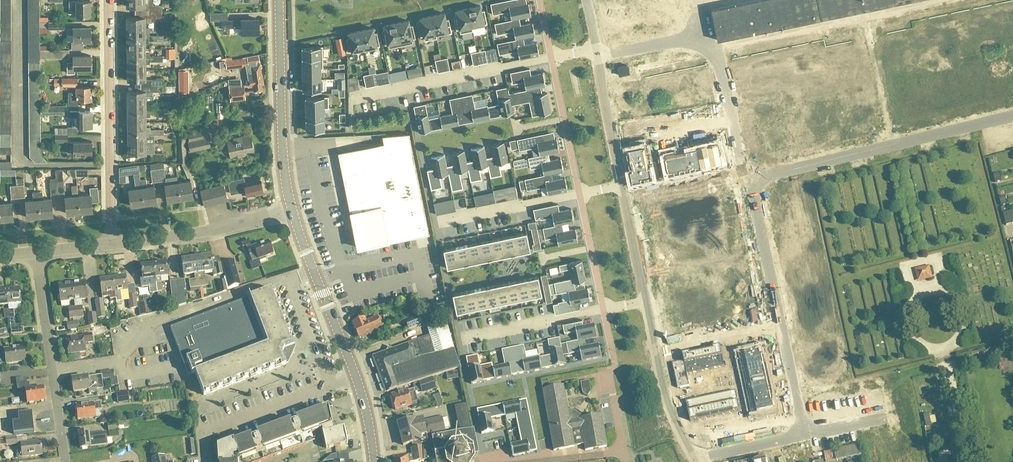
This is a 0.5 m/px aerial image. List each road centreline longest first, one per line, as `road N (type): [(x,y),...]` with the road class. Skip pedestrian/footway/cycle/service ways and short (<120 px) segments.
road 1 (residential): [(805,433),(748,176)]
road 2 (tertiary): [(375,461),(356,374),(294,212)]
road 3 (residential): [(111,247),(108,0)]
road 4 (tertiary): [(294,212),(282,140),(279,0)]
road 5 (residential): [(66,461),(36,253)]
road 6 (residential): [(350,97),(551,58)]
road 7 (residential): [(111,247),(294,212)]
road 8 (residential): [(694,456),(670,411),(647,301)]
road 9 (residential): [(715,51),(864,19)]
road 10 (residential): [(748,176),(891,142)]
road 11 (residential): [(580,194),(551,58)]
road 12 (residential): [(445,222),(580,194)]
road 13 (residential): [(469,336),(603,309)]
road 14 (residential): [(622,185),(597,59)]
road 15 (residential): [(864,19),(891,142)]
road 16 (residential): [(891,142),(1012,114)]

